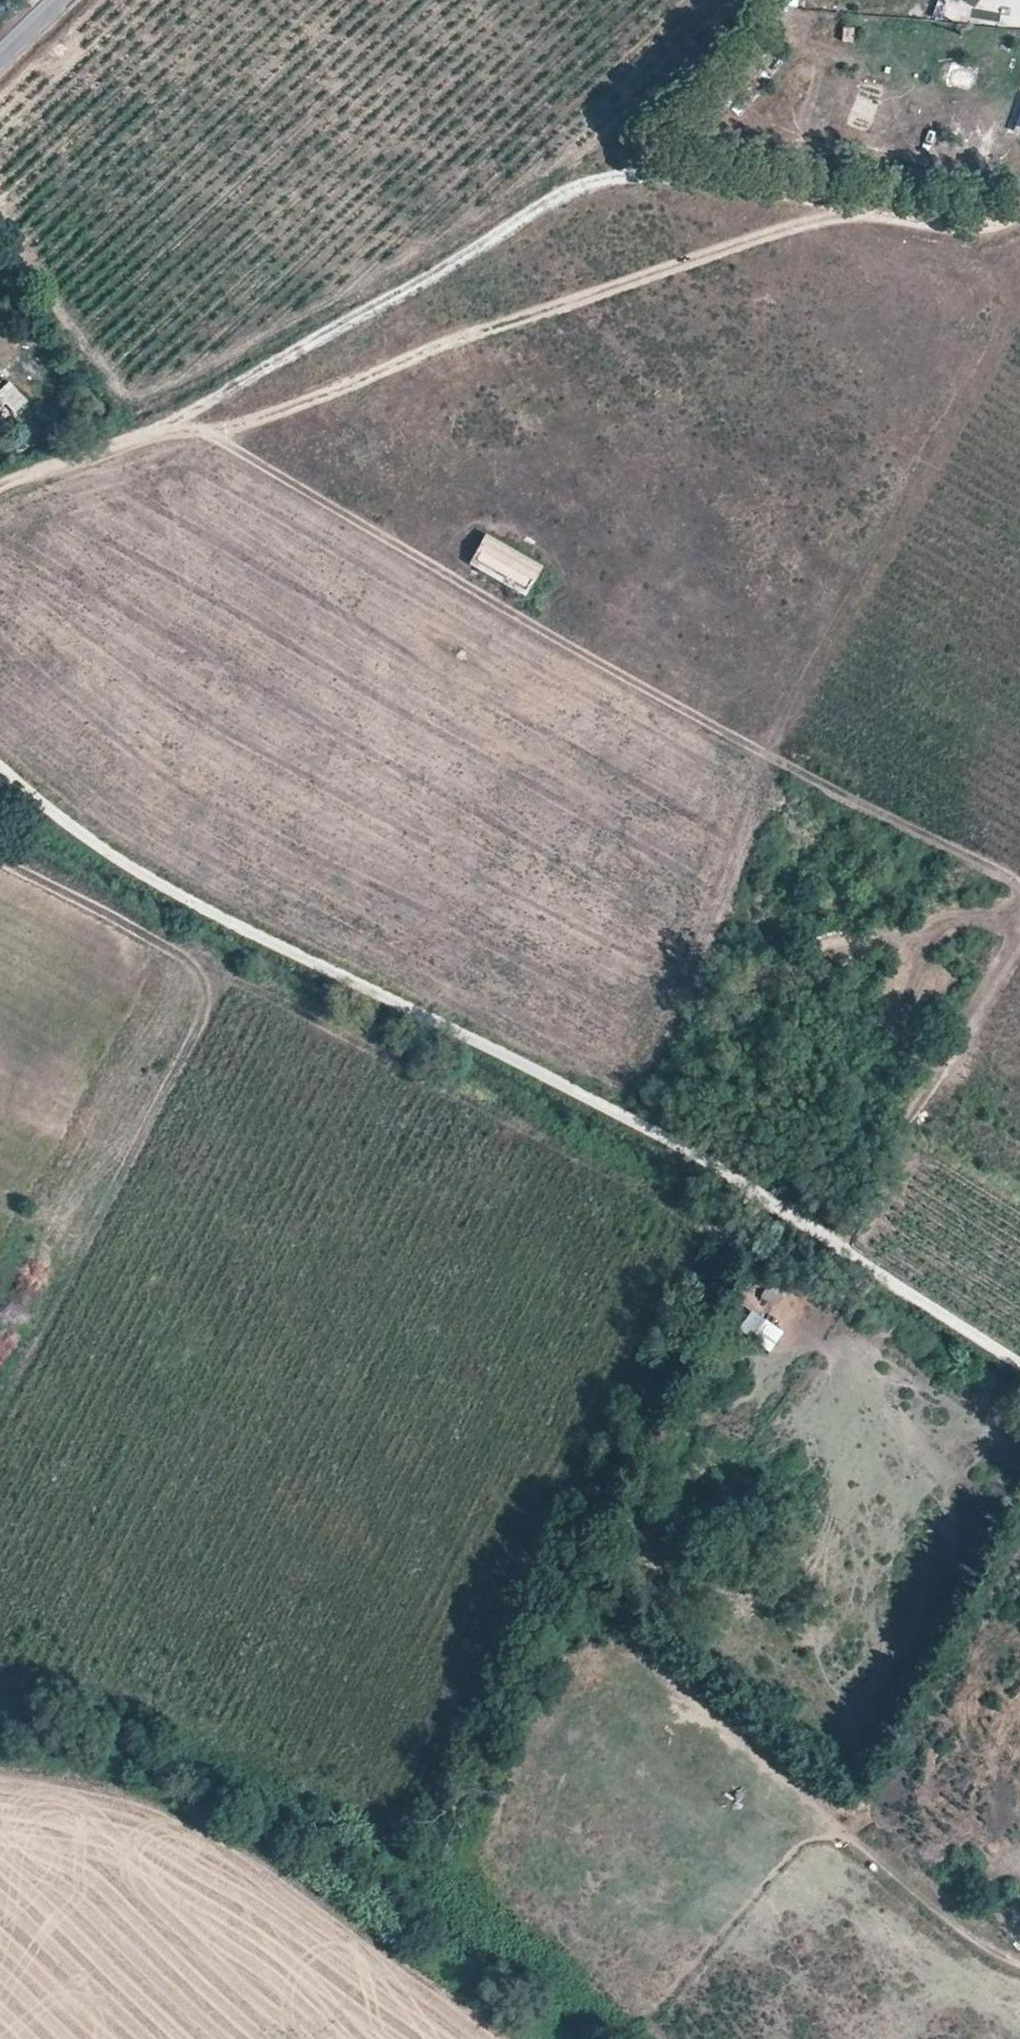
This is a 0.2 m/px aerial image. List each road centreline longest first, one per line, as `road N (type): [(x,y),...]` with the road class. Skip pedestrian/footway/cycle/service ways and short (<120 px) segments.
road 1 (unclassified): [(0,765),(38,800),(252,936),(680,1142),(1019,1367)]
road 2 (track): [(1019,218),(986,227),(921,224),(830,199),(663,176),(578,189),(184,415),(0,486)]

